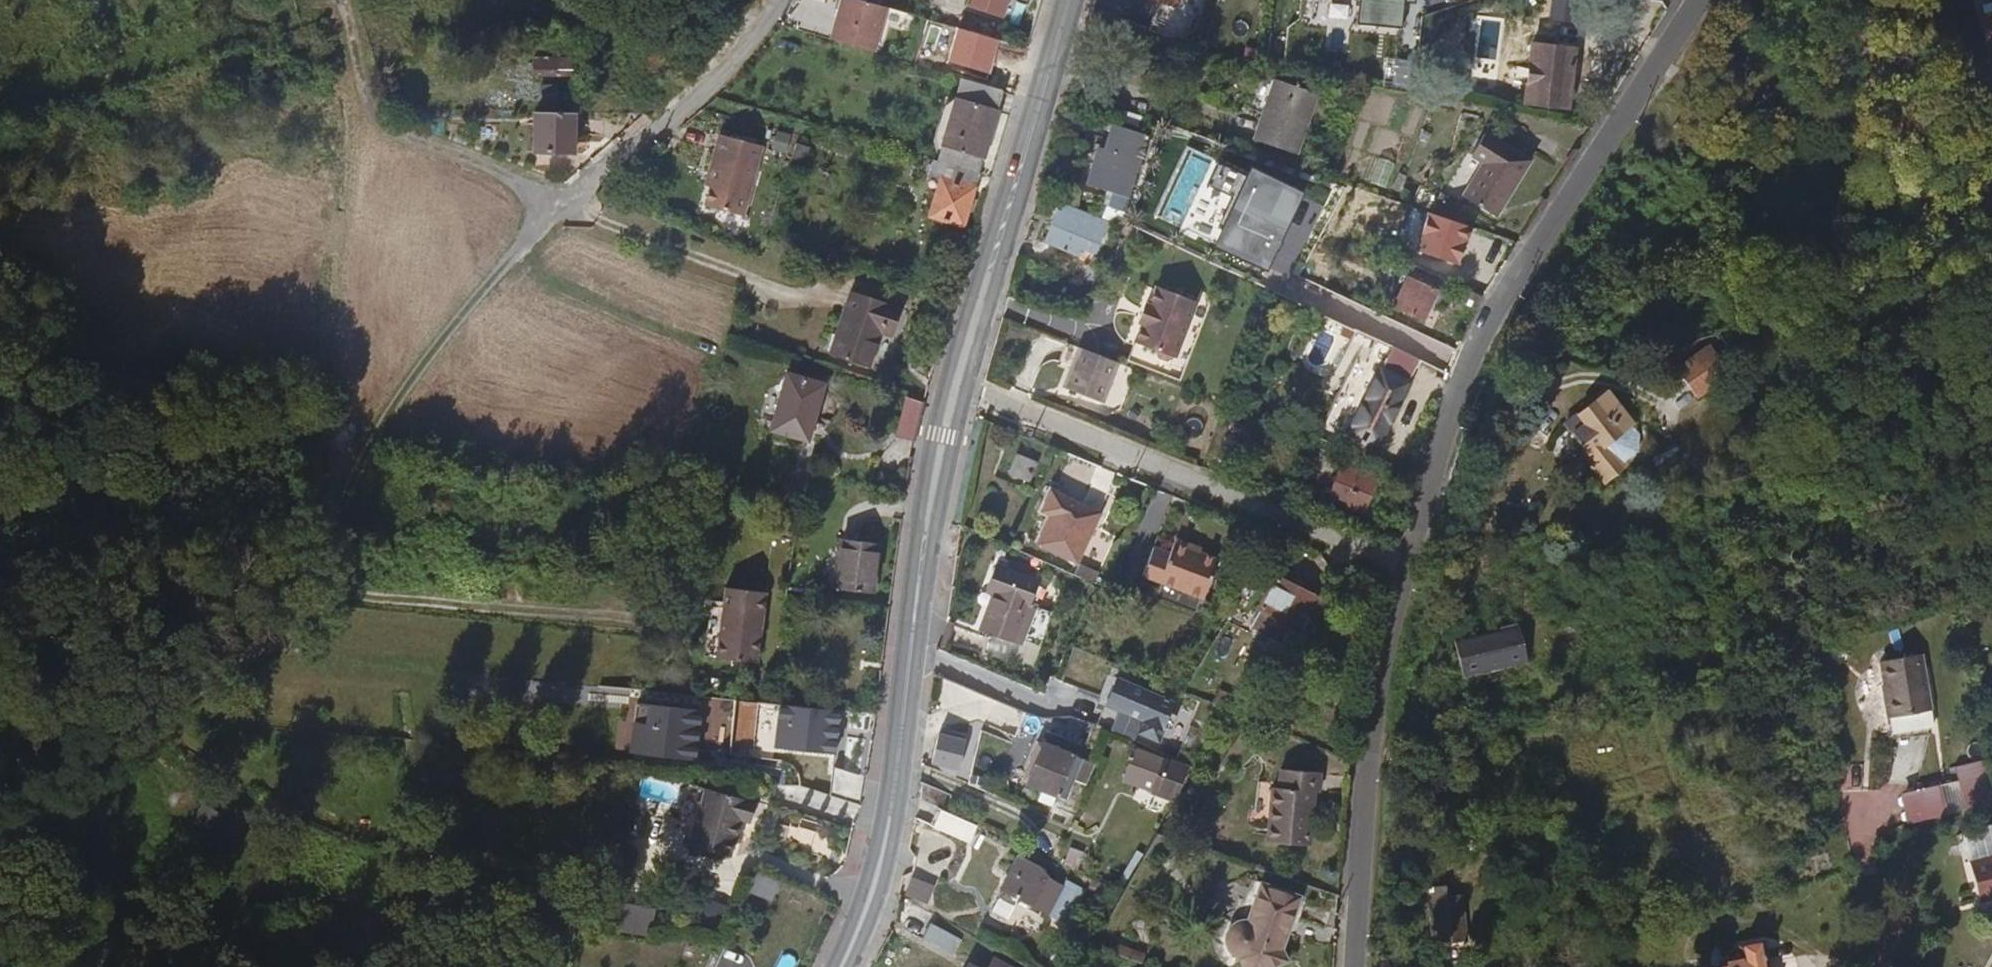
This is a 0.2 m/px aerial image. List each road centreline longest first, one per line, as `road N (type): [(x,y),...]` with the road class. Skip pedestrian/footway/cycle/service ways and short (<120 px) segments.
road 1 (track): [(556,206),(481,283),(399,387),(322,549),(265,635),(150,729),(82,808),(73,895),(82,966)]
road 2 (residential): [(1686,0),(1519,276),(1402,569)]
road 3 (secondary): [(956,389),(932,497),(881,856),(843,966)]
road 4 (residential): [(1402,569),(956,389)]
road 5 (secondary): [(1070,0),(956,389)]
road 6 (residential): [(1402,569),(1369,696),(1346,966)]
road 7 (track): [(322,549),(318,576),(349,597),(643,620)]
road 8 (track): [(556,206),(407,157),(357,99),(322,0)]
road 9 (residential): [(775,0),(694,91),(556,206)]

